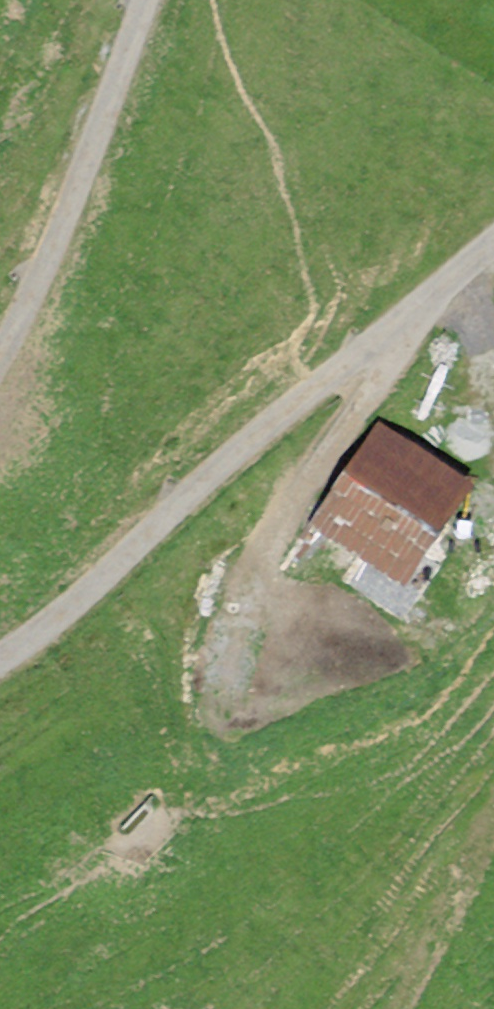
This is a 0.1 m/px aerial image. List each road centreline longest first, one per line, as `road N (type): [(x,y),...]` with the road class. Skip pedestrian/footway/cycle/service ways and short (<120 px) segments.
road 1 (unclassified): [(0,662),(207,477),(493,242)]
road 2 (unclassified): [(145,0),(71,203),(0,353)]
road 3 (track): [(493,854),(401,1008)]

